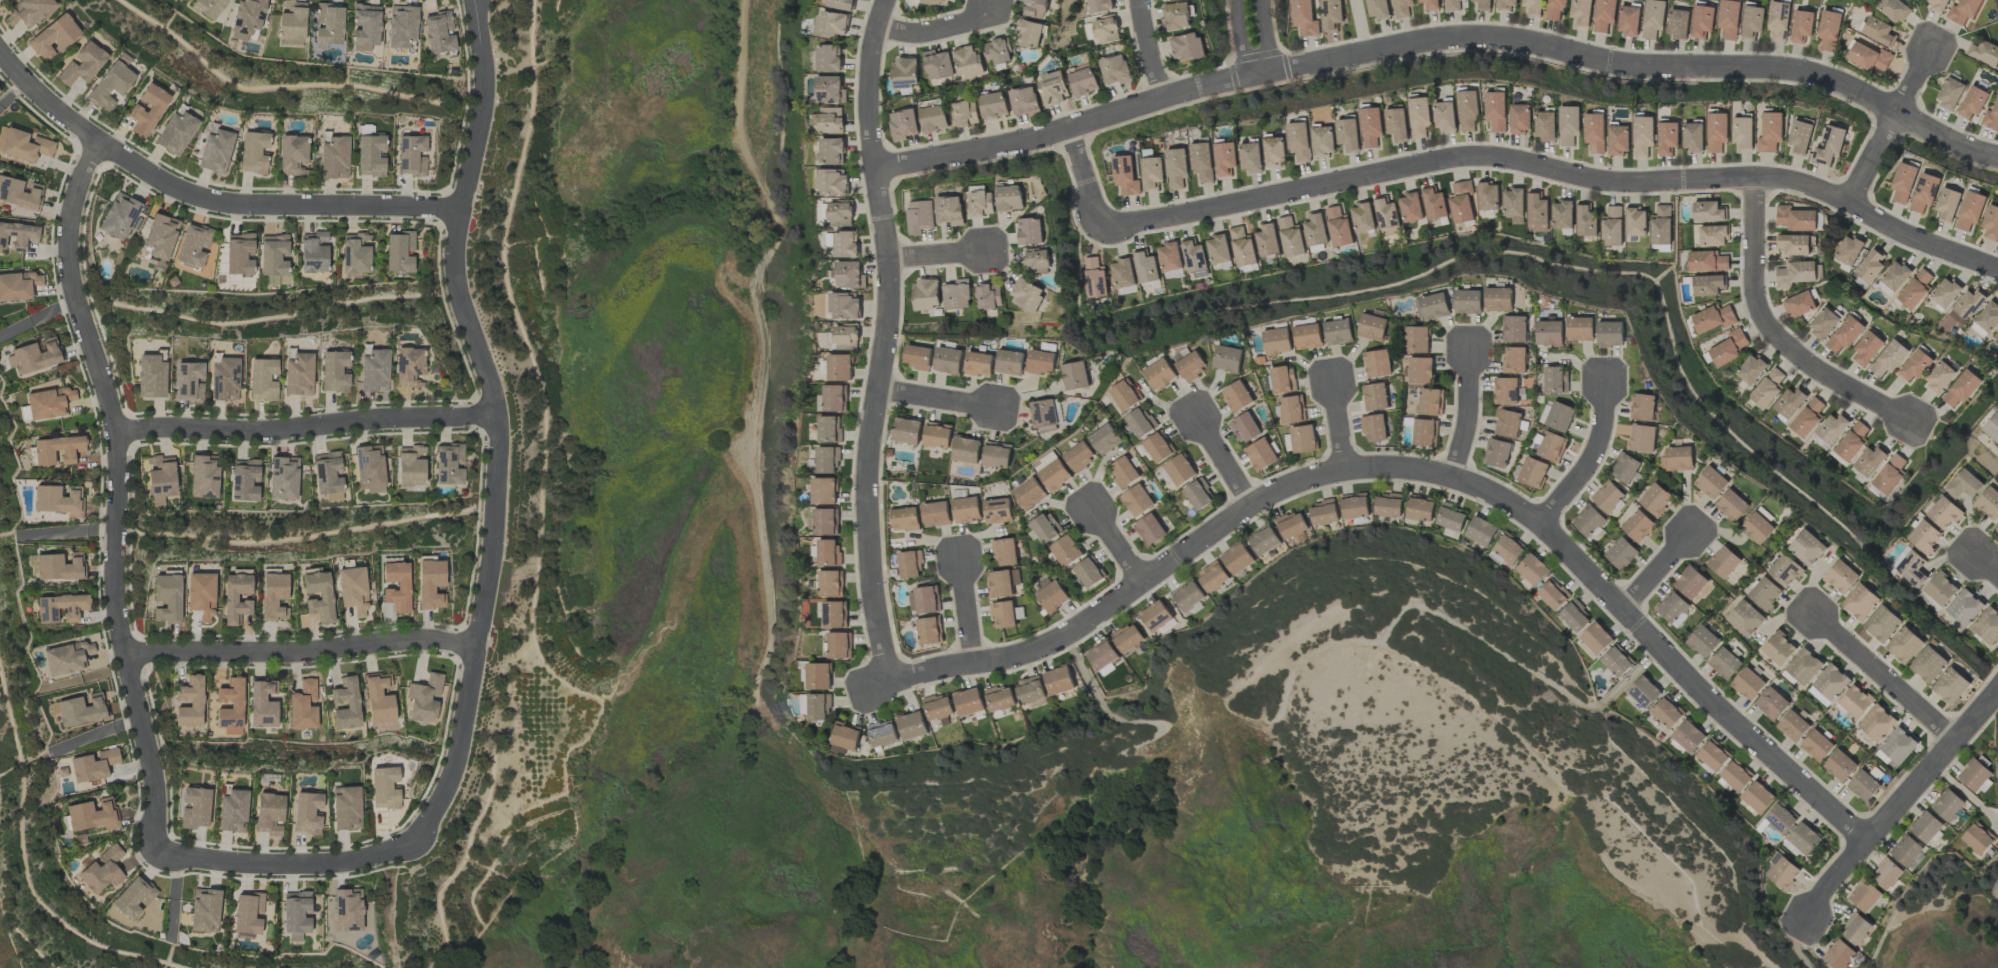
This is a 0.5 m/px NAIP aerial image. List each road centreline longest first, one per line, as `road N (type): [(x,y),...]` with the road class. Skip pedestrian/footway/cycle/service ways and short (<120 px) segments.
road 1 (residential): [(1865,845),(1721,713),(1538,520),(1494,493),(1420,470),(1346,469),(1278,490),(1035,649),(860,684)]
road 2 (residential): [(879,168),(1034,140),(1238,79),(1451,40),(1526,43),(1641,68),(1809,75),(1997,153)]
road 3 (residential): [(1071,128),(1103,226),(1492,156),(1615,181),(1796,181),(1997,268)]
road 4 (residential): [(475,0),(484,92),(454,255),(497,414),(493,535),(458,745),(413,842)]
road 5 (residential): [(155,850),(152,773),(116,622),(113,432),(67,267),(75,190),(99,141)]
road 6 (residential): [(892,0),(871,80),(893,258),(870,492),(890,679)]
road 7 (residential): [(0,53),(82,130),(183,192),(252,206),(460,211)]
road 8 (residential): [(113,432),(497,414)]
road 9 (residential): [(124,657),(417,638),(475,646)]
road 10 (residential): [(1754,175),(1757,309),(1815,368),(1911,422)]
road 11 (residential): [(1803,919),(1997,690)]
road 12 (residential): [(413,842),(329,863),(217,861),(155,850)]
road 13 (residential): [(1956,740),(1806,610)]
road 14 (residential): [(1928,53),(1846,202)]
road 15 (residential): [(1538,520),(1580,476),(1599,432),(1604,379)]
road 16 (residential): [(1452,479),(1467,352)]
road 17 (residential): [(880,29),(924,34),(957,27),(986,18),(991,0)]

